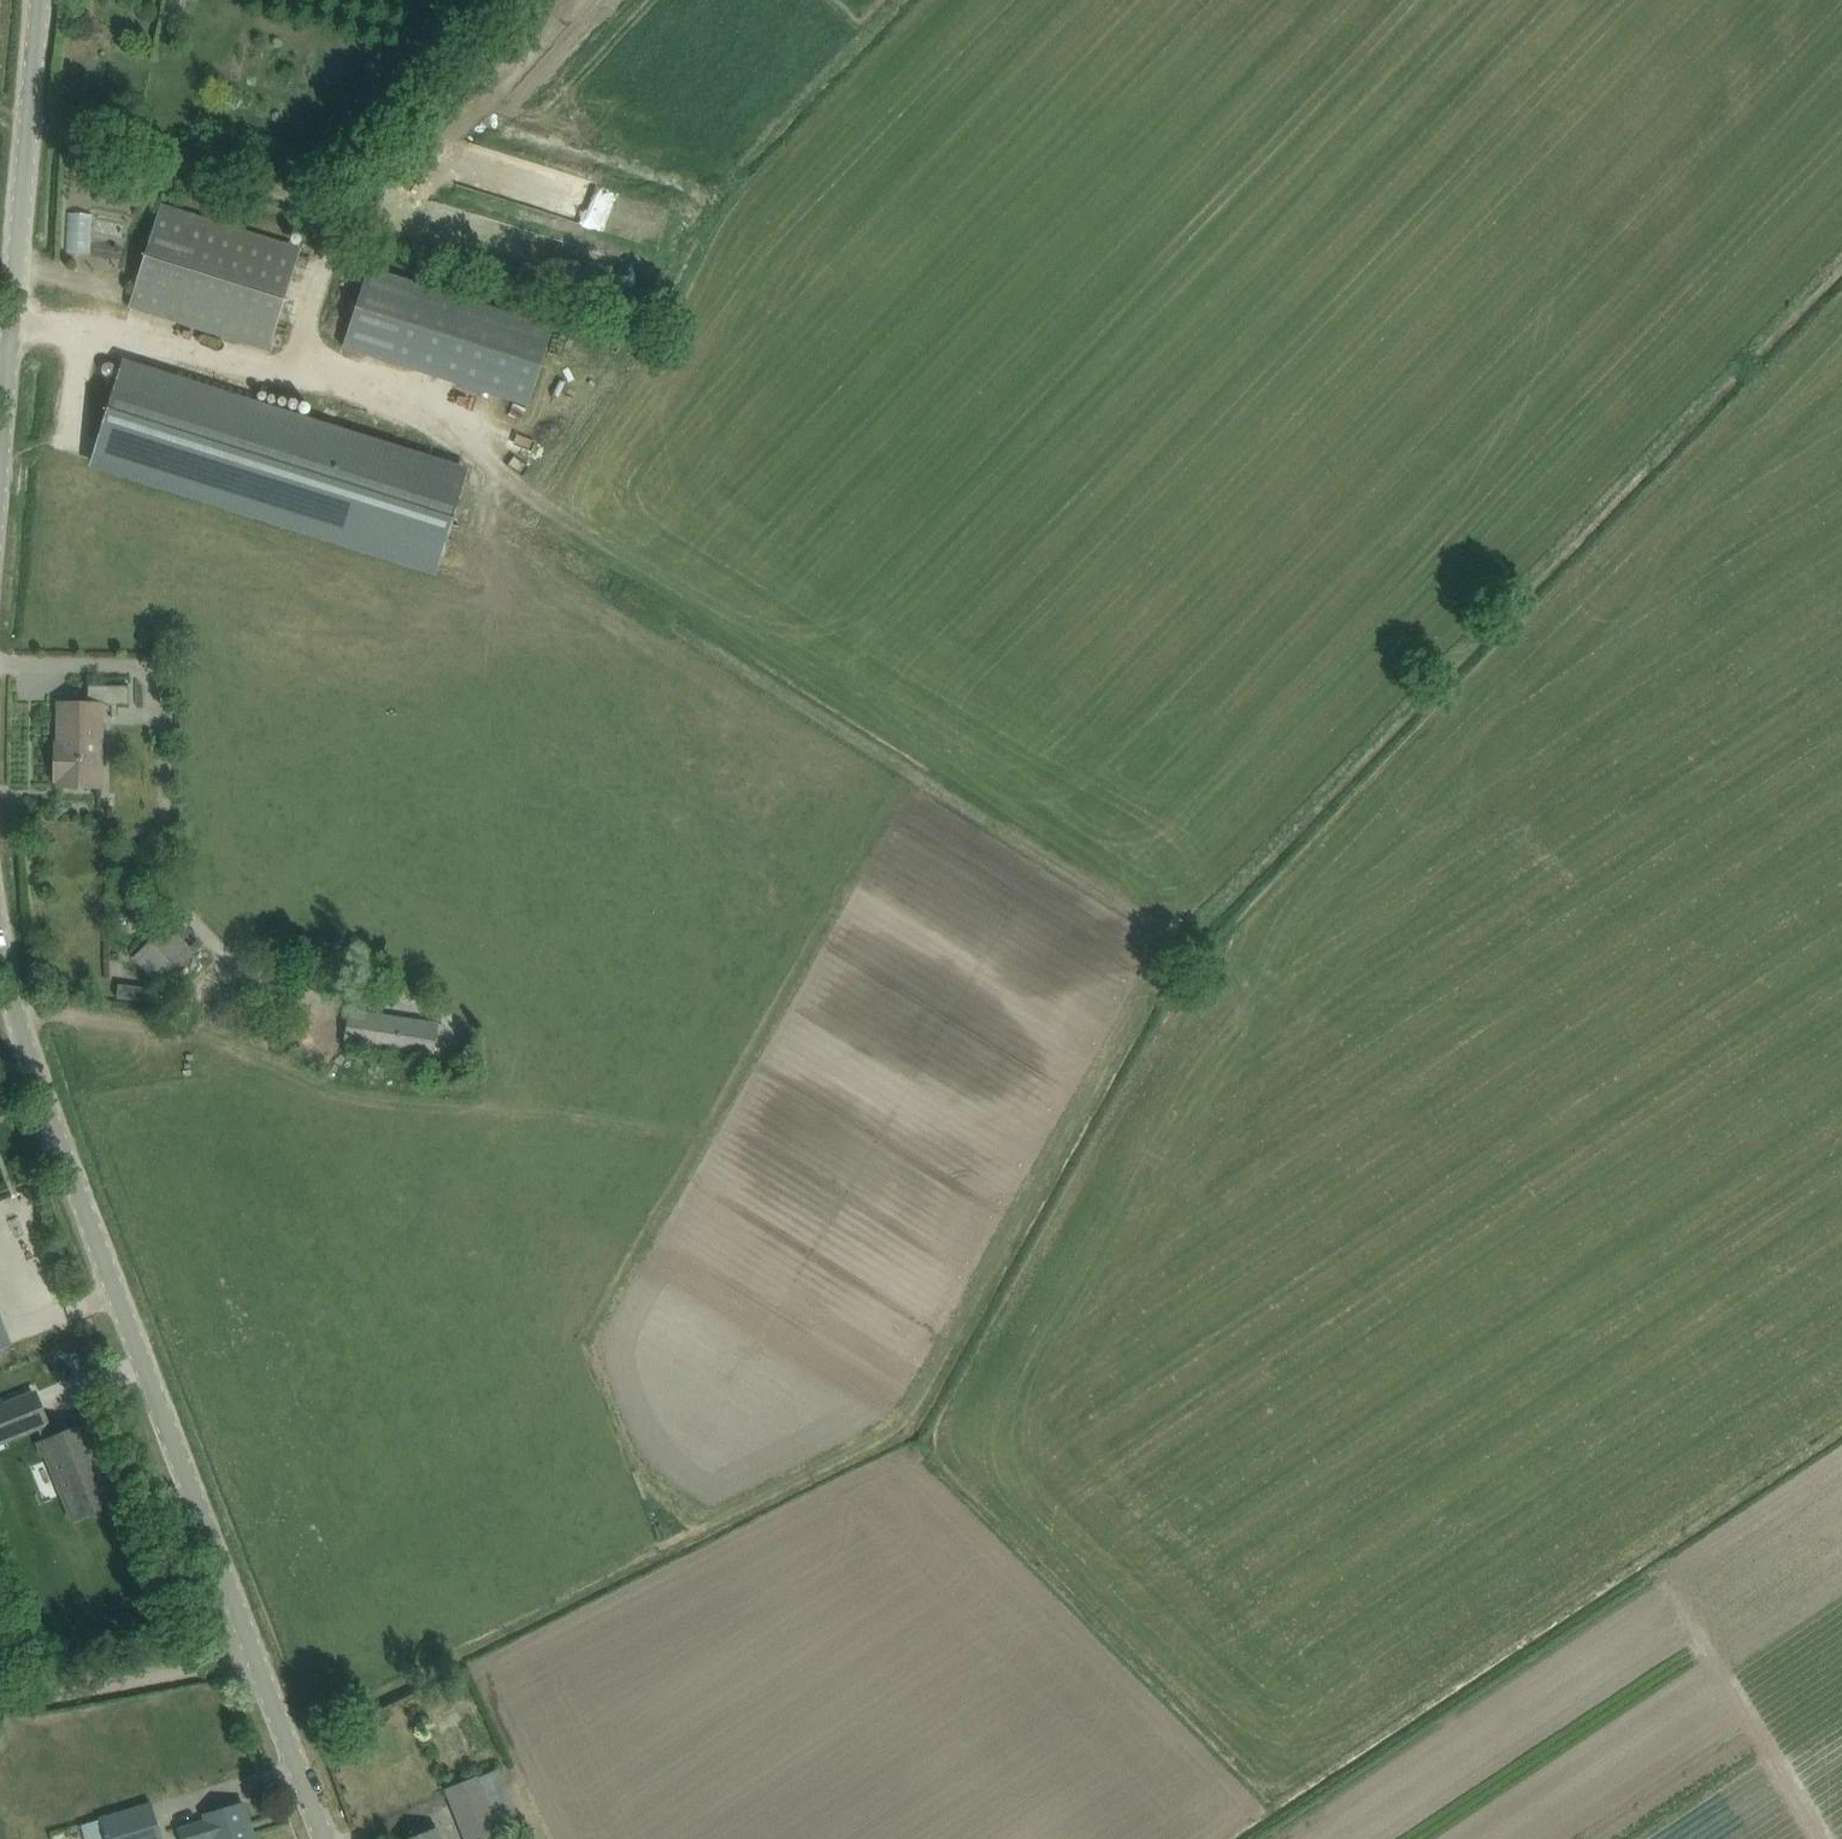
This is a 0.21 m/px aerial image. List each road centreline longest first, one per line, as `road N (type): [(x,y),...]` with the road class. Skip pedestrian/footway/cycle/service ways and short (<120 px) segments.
road 1 (unclassified): [(253,1666),(28,1017),(0,885)]
road 2 (unclassified): [(0,405),(41,0)]
road 3 (unclassified): [(253,1666),(42,1704),(0,1704)]
road 4 (unclassified): [(327,1838),(253,1666)]

